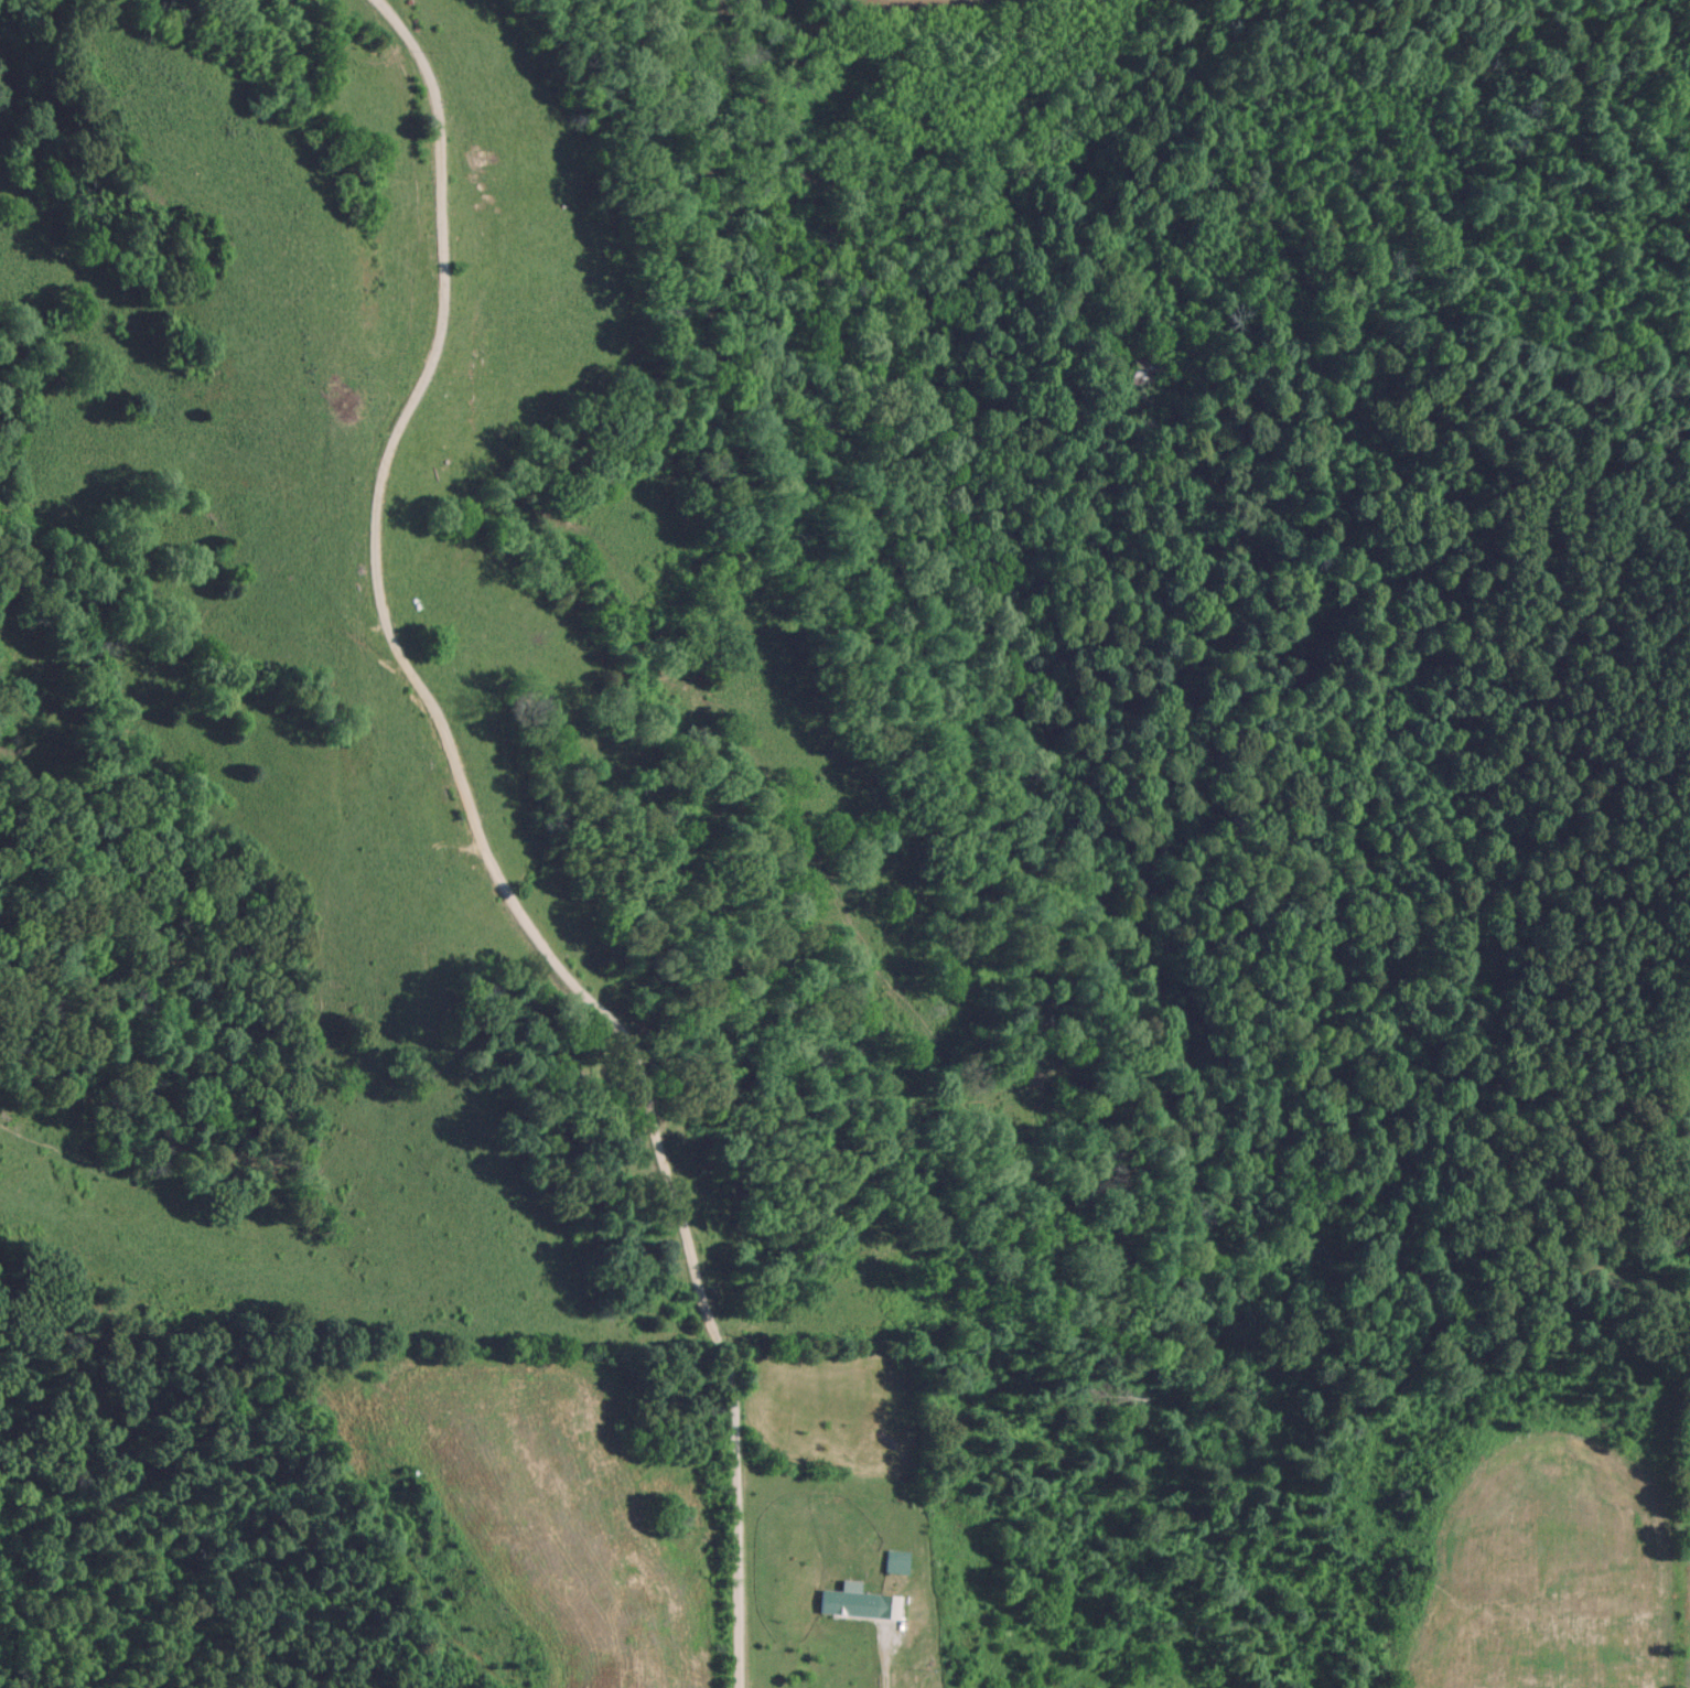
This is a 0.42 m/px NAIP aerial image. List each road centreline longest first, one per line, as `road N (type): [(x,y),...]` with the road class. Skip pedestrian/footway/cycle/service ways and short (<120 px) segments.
road 1 (residential): [(736,1687),(731,1391),(642,1078),(627,1043),(568,981),(499,882),(450,741),(390,634),(380,598),(378,485),(427,366),(442,295),(433,101),(405,36),(375,0)]

